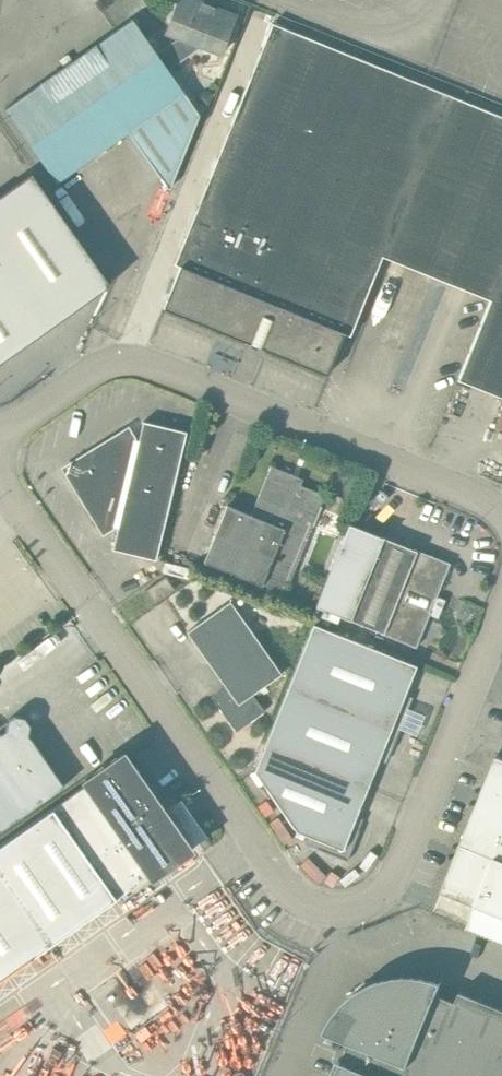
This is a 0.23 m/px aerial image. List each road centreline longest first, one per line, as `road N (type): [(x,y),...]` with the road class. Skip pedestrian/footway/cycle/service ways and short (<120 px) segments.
road 1 (unclassified): [(0,479),(284,887),(328,909),(384,891),(398,868),(501,607)]
road 2 (unclassified): [(501,515),(489,501),(145,362),(96,365)]

